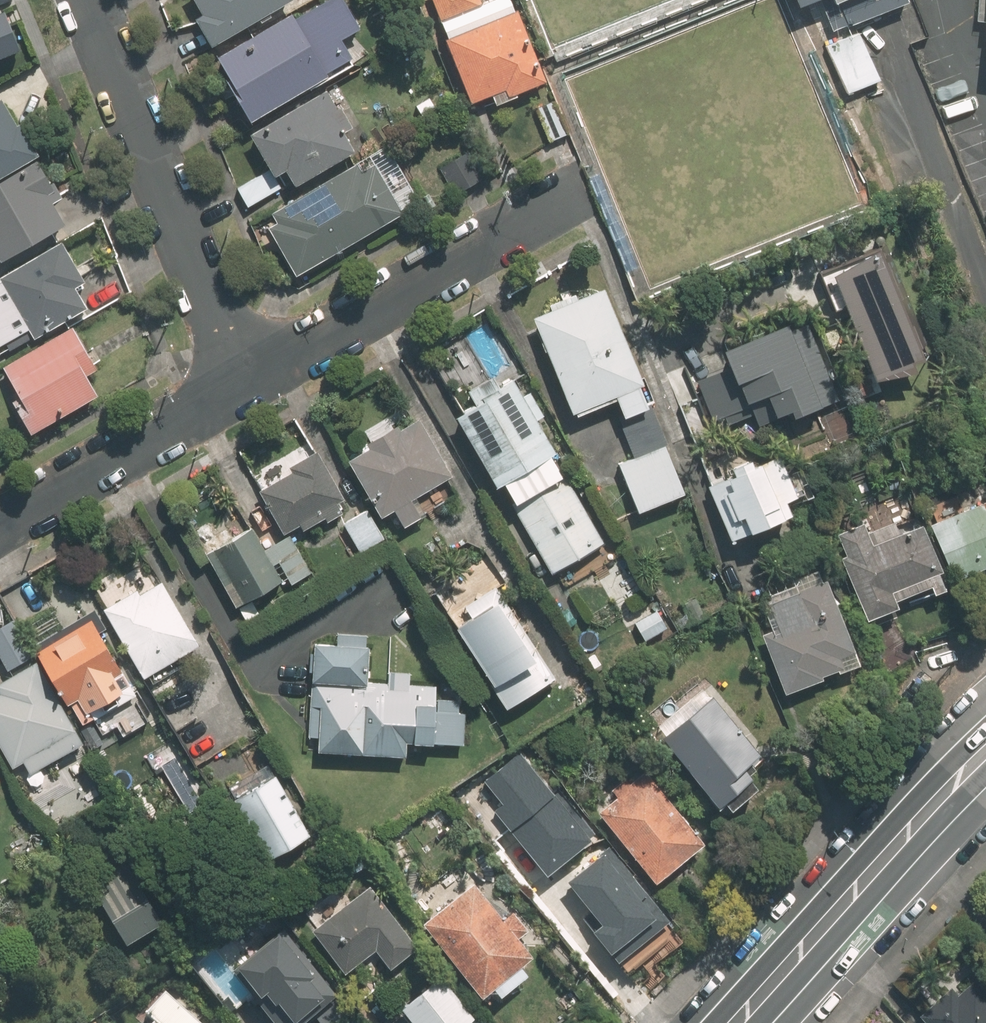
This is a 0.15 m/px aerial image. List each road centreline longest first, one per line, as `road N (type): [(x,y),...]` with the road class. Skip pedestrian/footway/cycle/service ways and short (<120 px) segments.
road 1 (residential): [(237,380),(85,0)]
road 2 (residential): [(578,183),(237,380)]
road 3 (primary): [(734,1022),(985,752)]
road 4 (residential): [(237,380),(0,515)]

